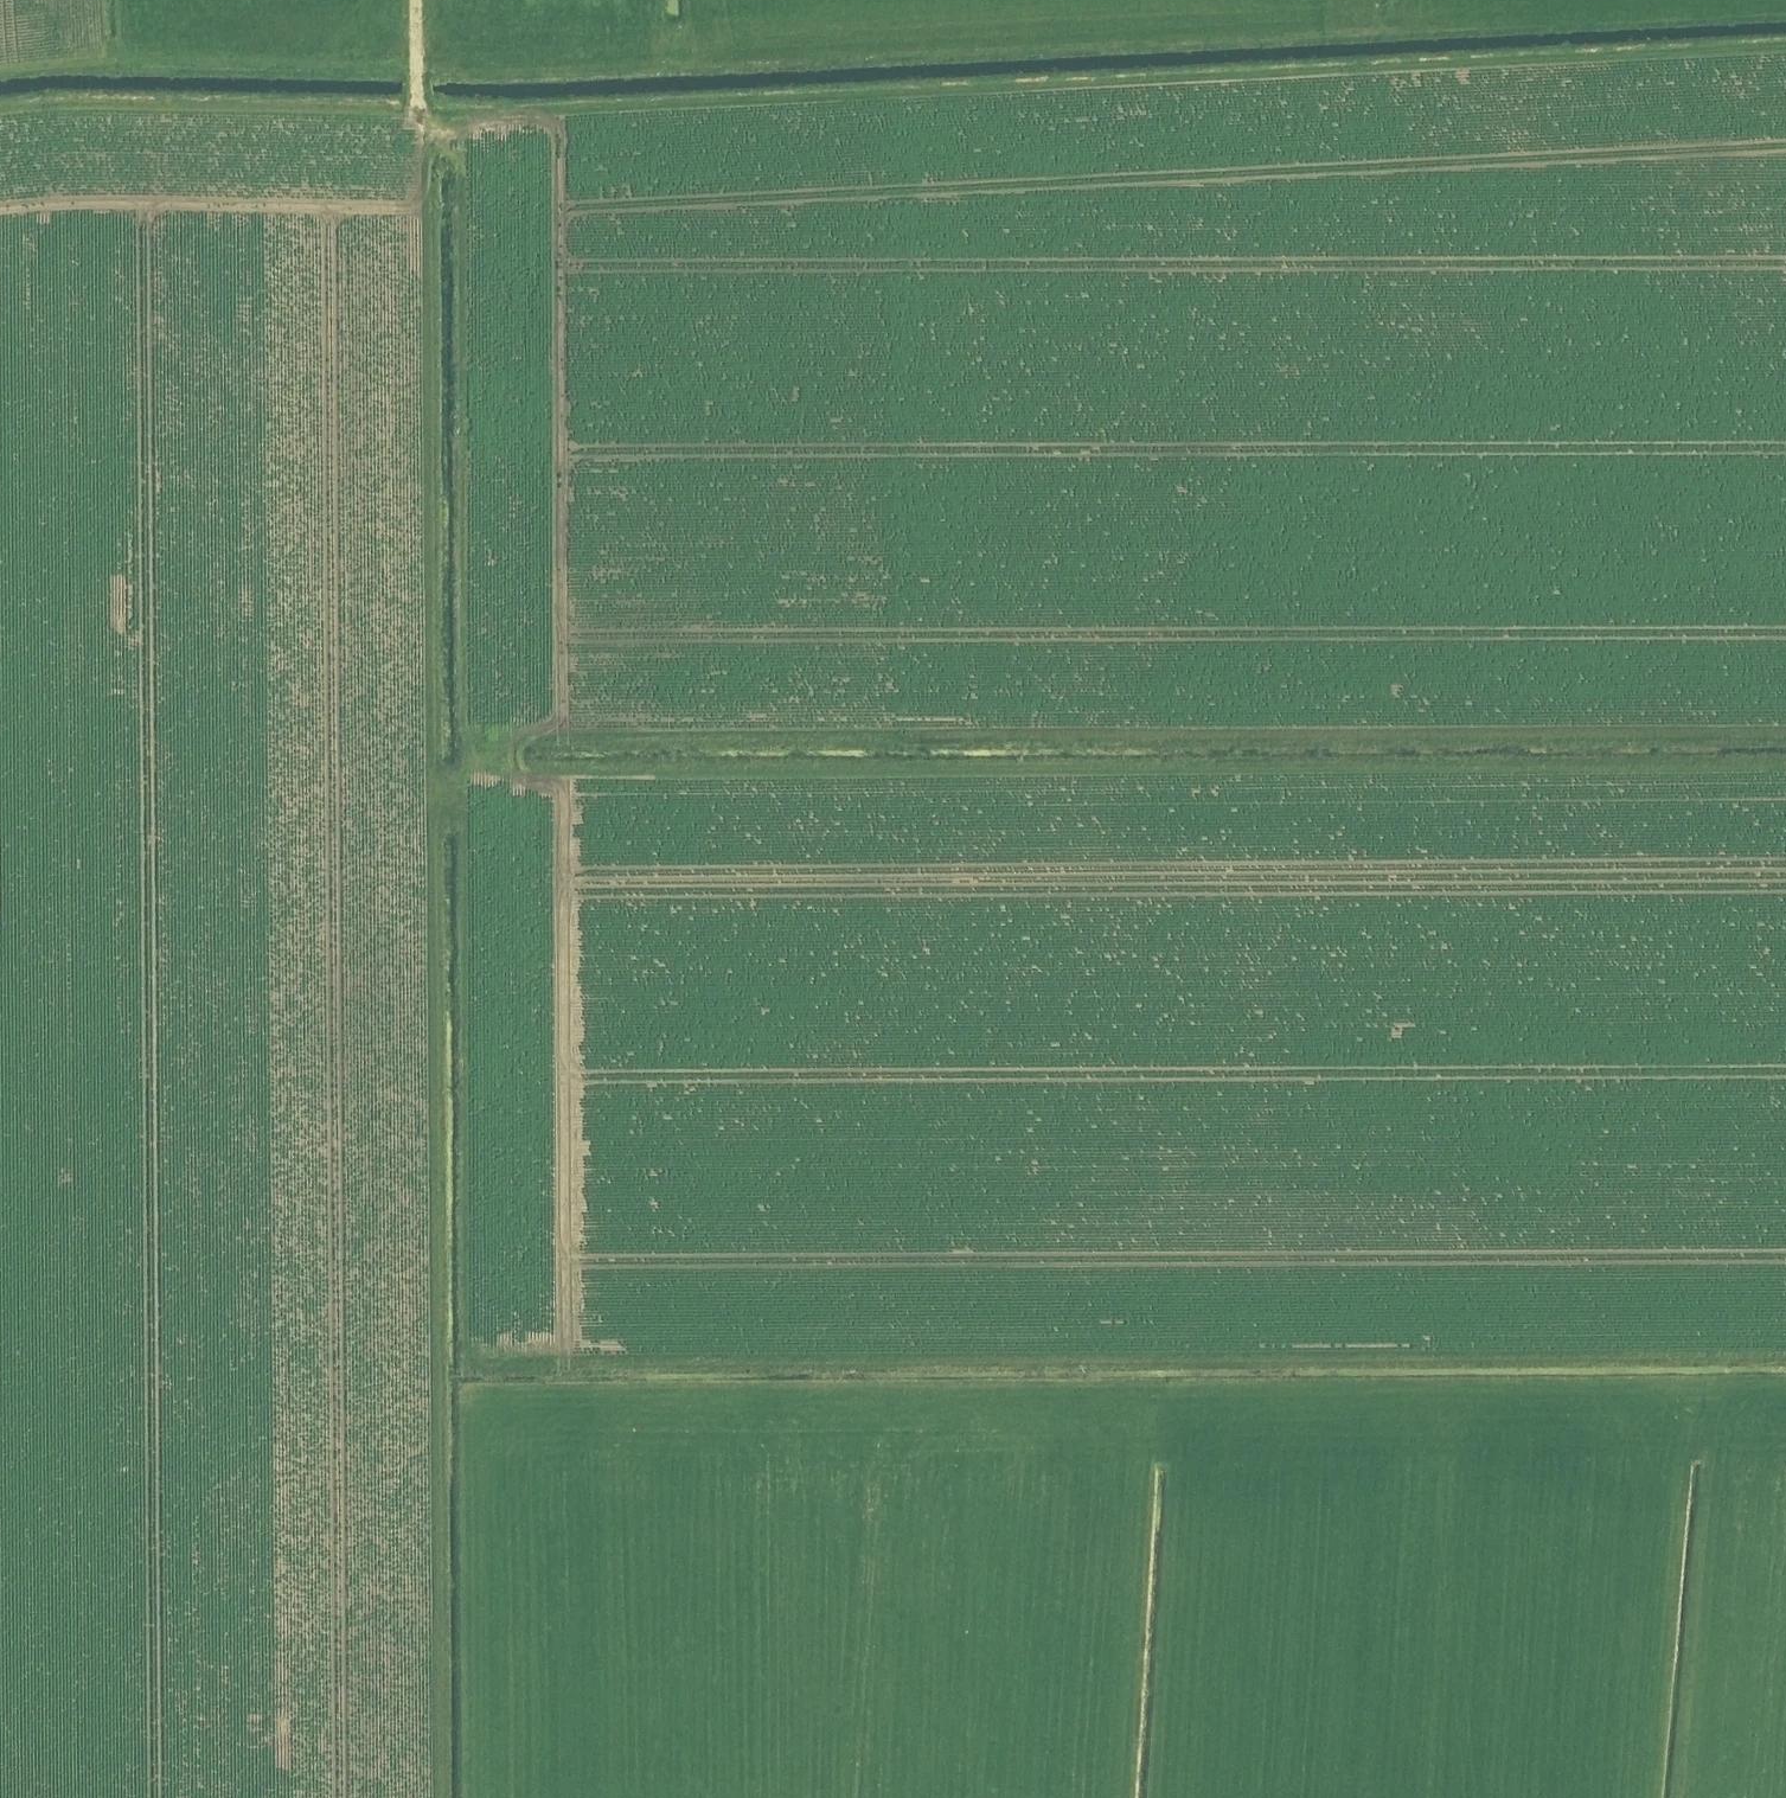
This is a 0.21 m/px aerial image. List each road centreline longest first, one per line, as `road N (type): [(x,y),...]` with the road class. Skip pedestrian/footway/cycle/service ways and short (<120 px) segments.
road 1 (track): [(418,0),(420,114),(473,132)]

